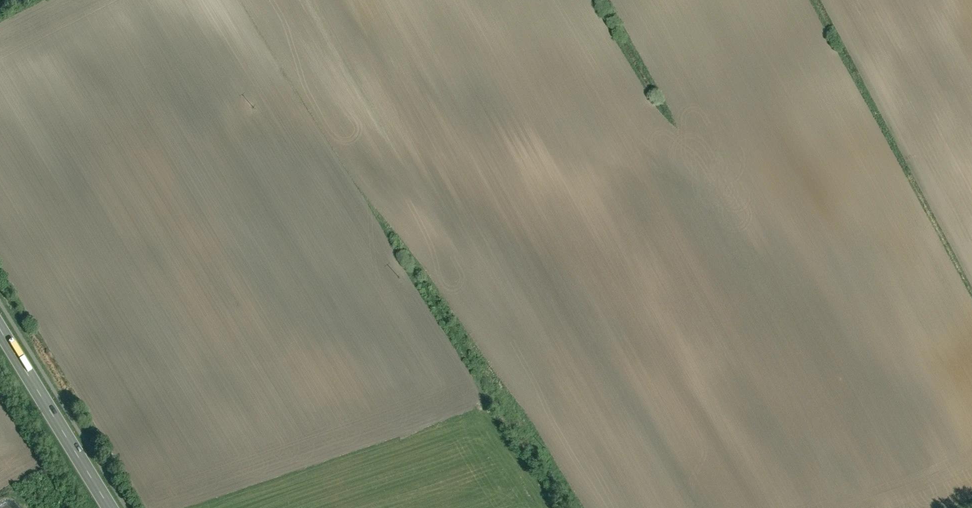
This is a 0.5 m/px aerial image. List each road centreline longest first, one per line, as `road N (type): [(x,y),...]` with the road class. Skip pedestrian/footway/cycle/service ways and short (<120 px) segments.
road 1 (primary): [(0,334),(107,507)]

